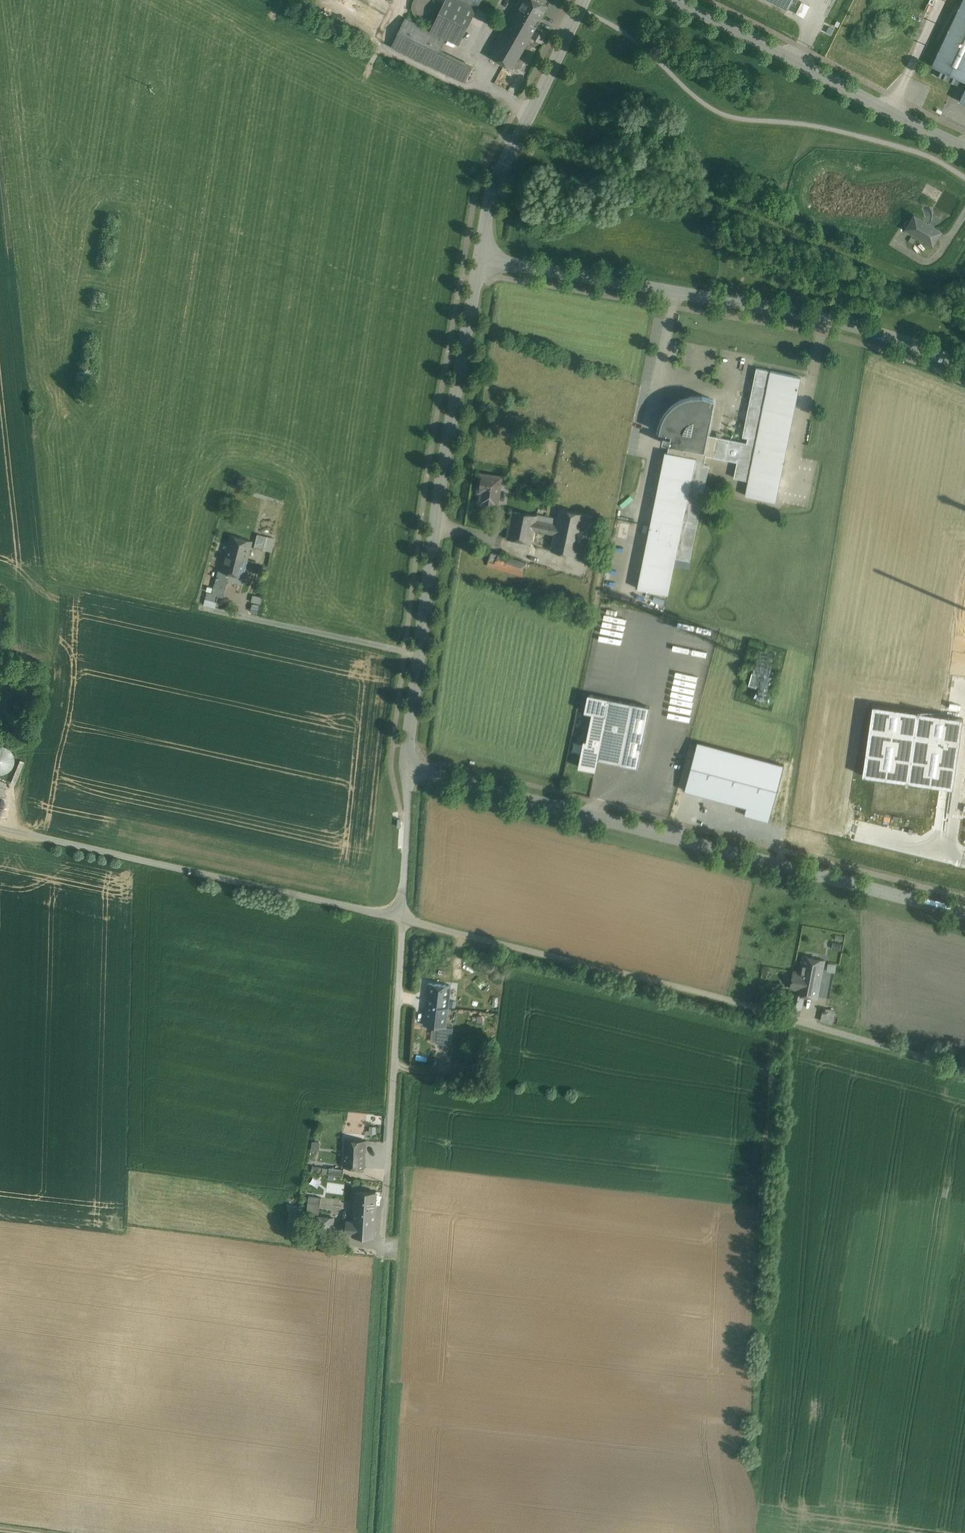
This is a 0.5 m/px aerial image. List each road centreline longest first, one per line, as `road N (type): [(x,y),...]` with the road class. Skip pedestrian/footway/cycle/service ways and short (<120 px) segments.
road 1 (unclassified): [(401,920),(720,997),(964,1069)]
road 2 (unclassified): [(407,766),(964,908)]
road 3 (residential): [(482,258),(443,470),(407,766)]
road 4 (residential): [(964,365),(839,321),(482,258)]
road 5 (unclassified): [(0,830),(401,920)]
road 6 (track): [(777,1015),(757,1325),(778,1328)]
road 7 (residential): [(964,148),(674,0)]
road 8 (unclassified): [(401,920),(384,1231)]
road 9 (residential): [(584,0),(492,186),(482,258)]
road 10 (unclassified): [(407,766),(401,920)]

